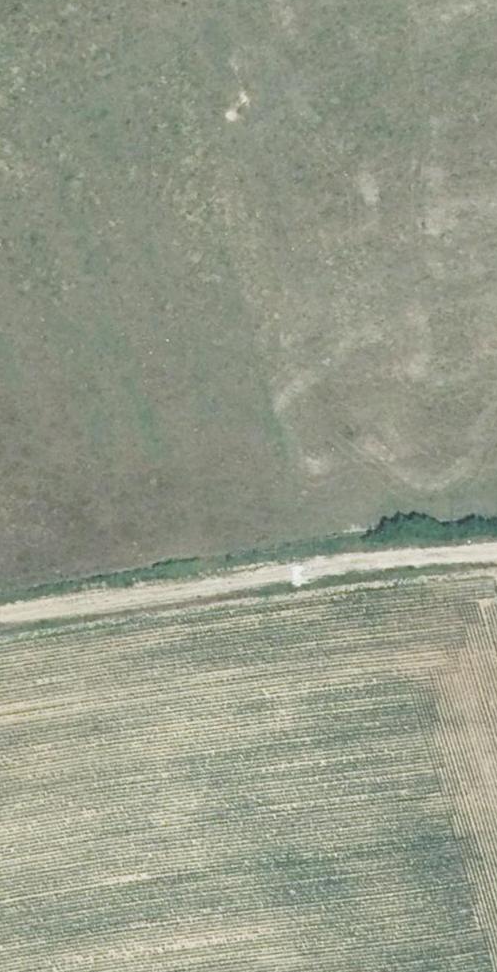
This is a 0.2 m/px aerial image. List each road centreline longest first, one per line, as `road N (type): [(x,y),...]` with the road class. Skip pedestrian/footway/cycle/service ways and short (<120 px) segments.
road 1 (track): [(496,553),(286,565),(0,615)]

